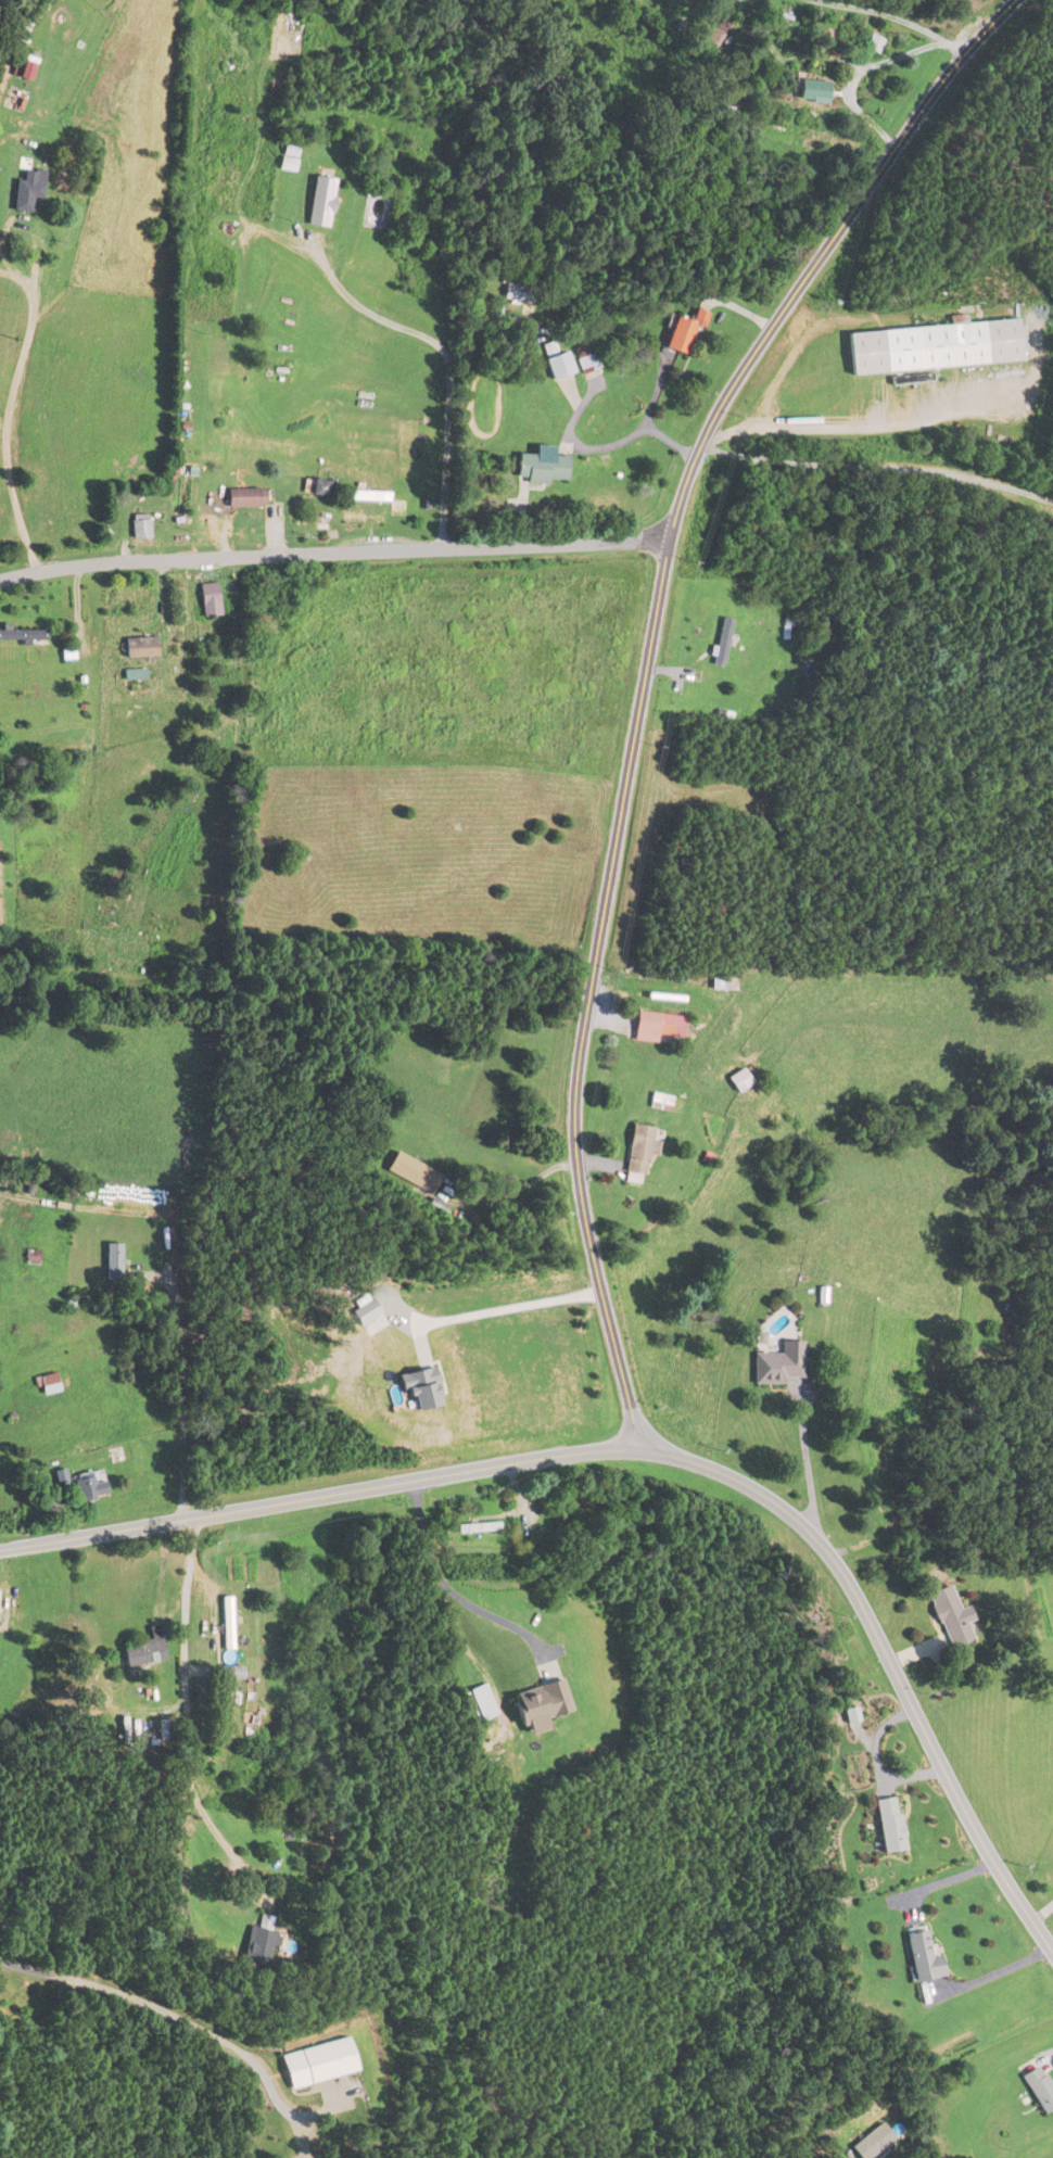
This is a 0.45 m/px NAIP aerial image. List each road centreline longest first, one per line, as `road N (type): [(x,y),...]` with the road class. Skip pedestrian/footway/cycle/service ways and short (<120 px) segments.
road 1 (residential): [(642,1448),(597,1273),(574,1110),(675,513),(737,379),(916,118),(1017,0)]
road 2 (residential): [(33,1547),(623,1447),(711,1471),(776,1506),(827,1554),(998,1873),(1052,1954)]
road 3 (residential): [(670,540),(180,557)]
road 4 (residential): [(199,1516),(183,1660),(192,1774),(267,1922)]
road 5 (residential): [(180,557),(0,578)]
road 6 (residential): [(967,52),(893,17),(818,0)]

